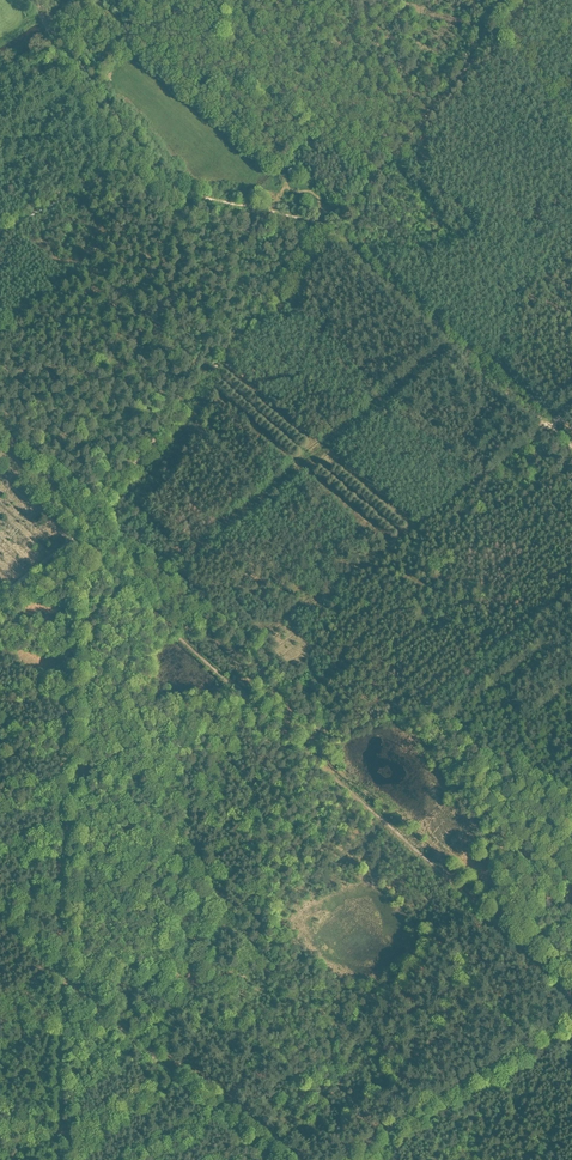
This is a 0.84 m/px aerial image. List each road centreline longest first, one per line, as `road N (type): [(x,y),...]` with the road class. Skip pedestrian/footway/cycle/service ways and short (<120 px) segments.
road 1 (track): [(571,991),(0,477)]
road 2 (track): [(72,543),(58,1159)]
road 3 (track): [(72,543),(333,231)]
road 4 (track): [(51,37),(65,43),(174,186),(333,231)]
road 5 (track): [(0,922),(266,1159)]
road 6 (track): [(333,231),(550,427)]
road 7 (track): [(341,1159),(571,1015)]
road 8 (track): [(398,153),(510,0)]

